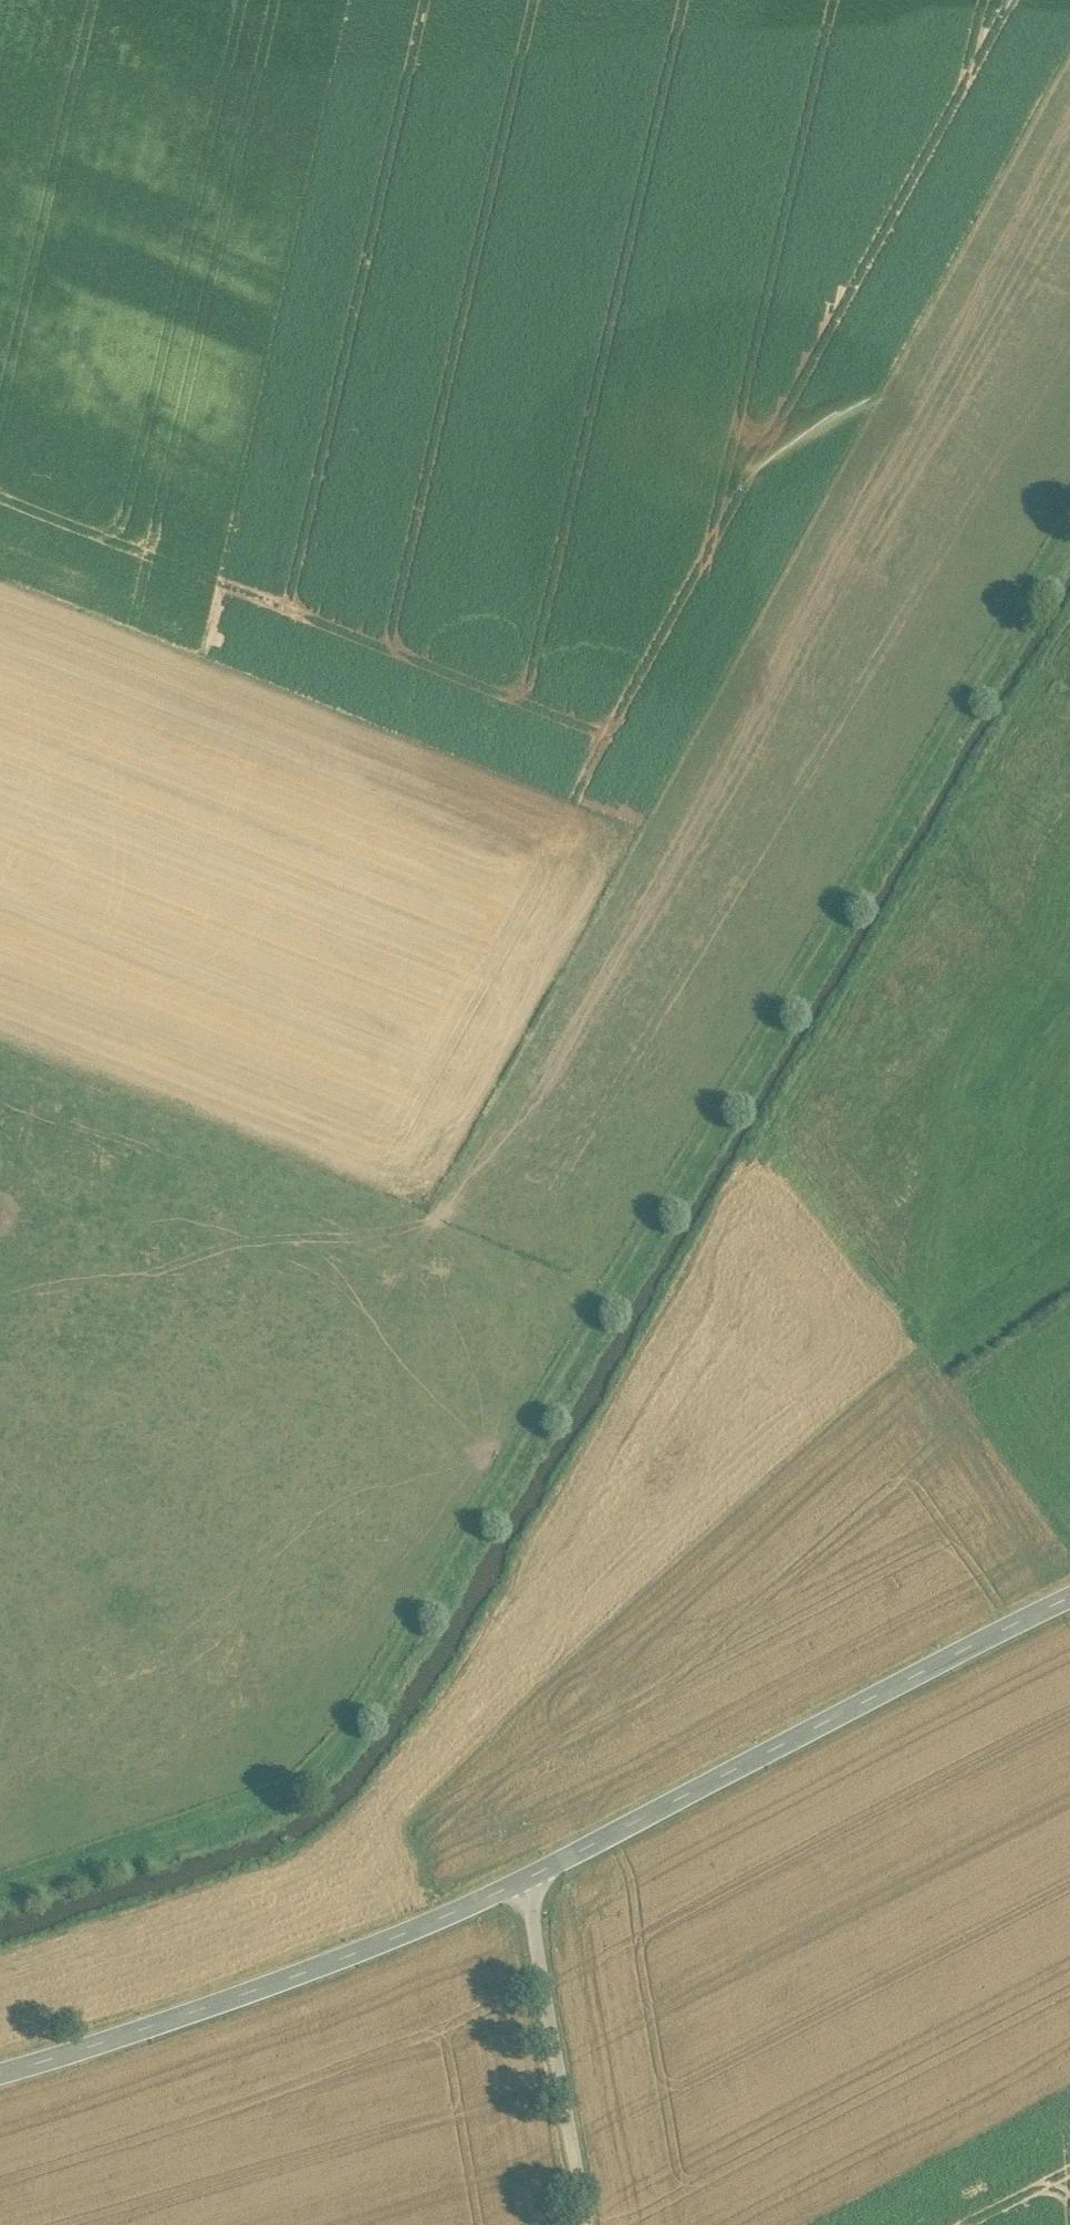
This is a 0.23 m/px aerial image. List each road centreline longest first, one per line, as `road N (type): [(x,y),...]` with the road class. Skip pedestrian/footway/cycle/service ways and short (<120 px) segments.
road 1 (tertiary): [(0,2074),(422,1927),(1069,1598)]
road 2 (track): [(526,1880),(583,2224)]

